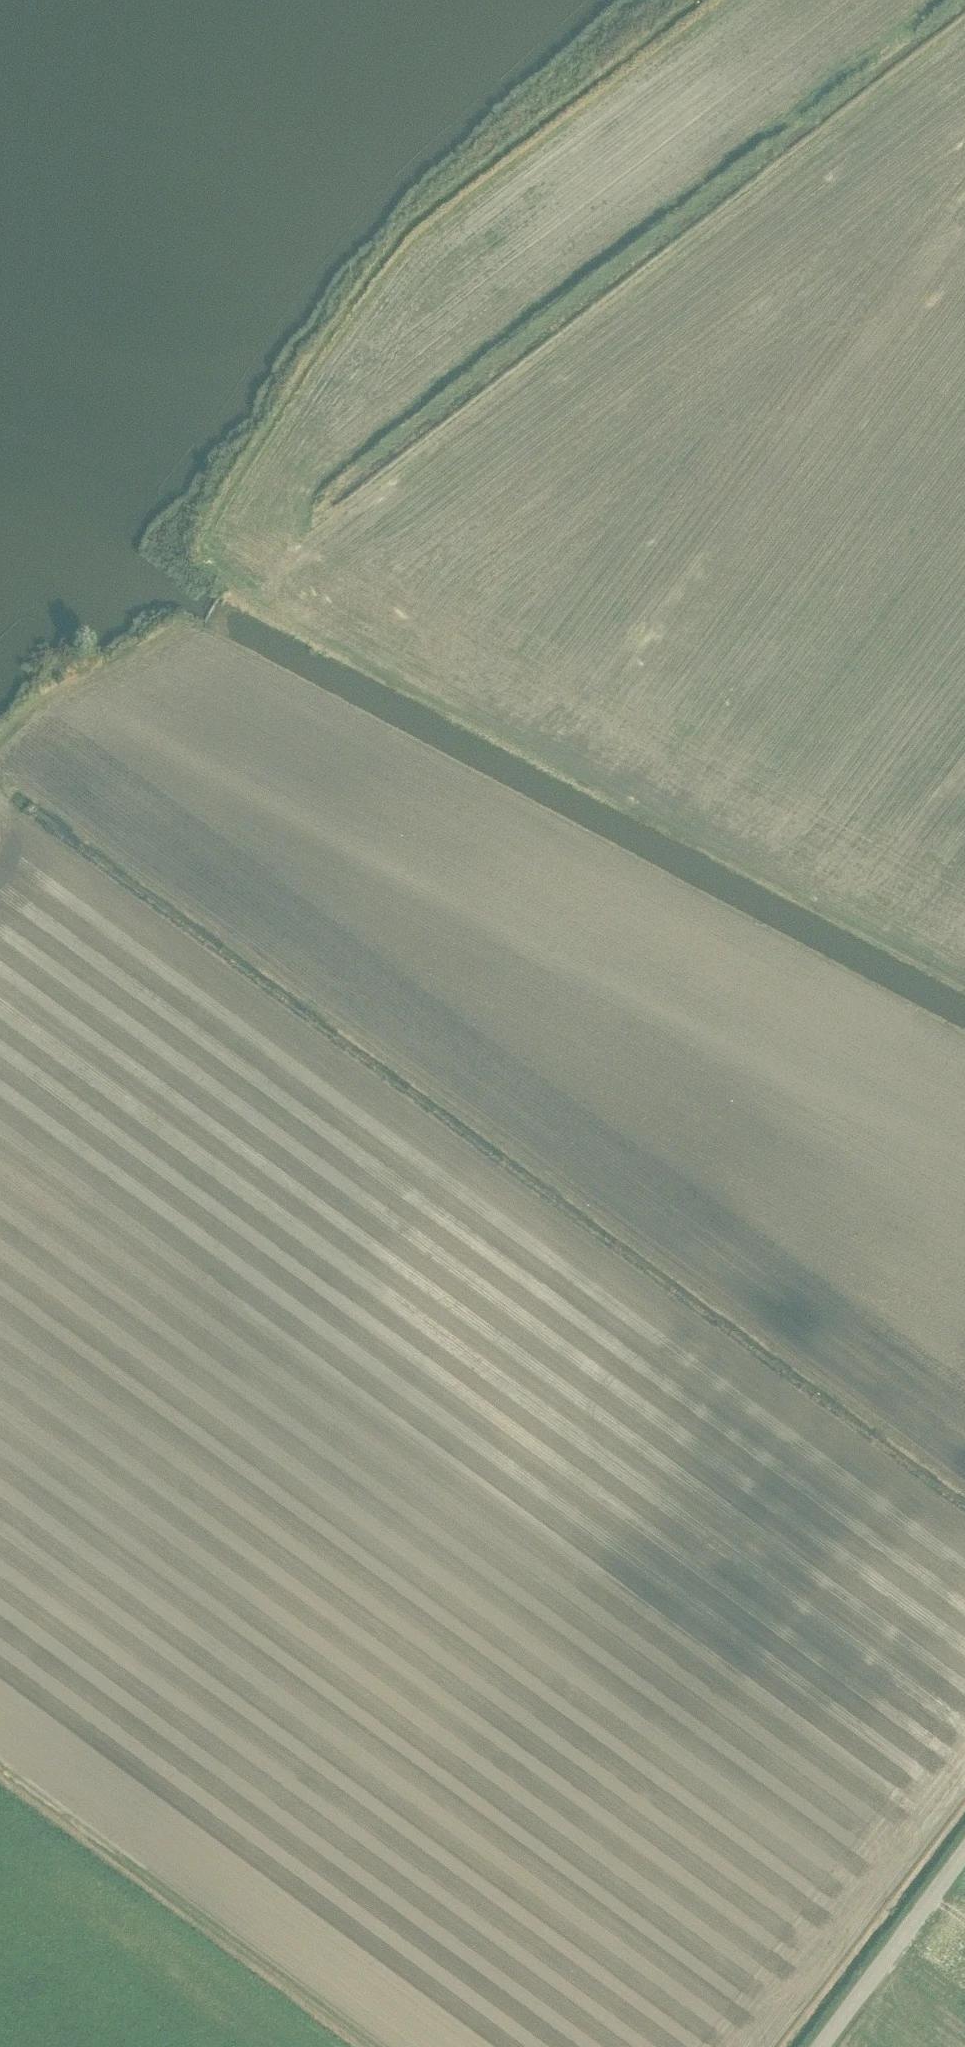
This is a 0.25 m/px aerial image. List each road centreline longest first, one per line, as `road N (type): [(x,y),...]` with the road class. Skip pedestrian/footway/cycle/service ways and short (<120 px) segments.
road 1 (unclassified): [(823,2046),(964,1856)]

